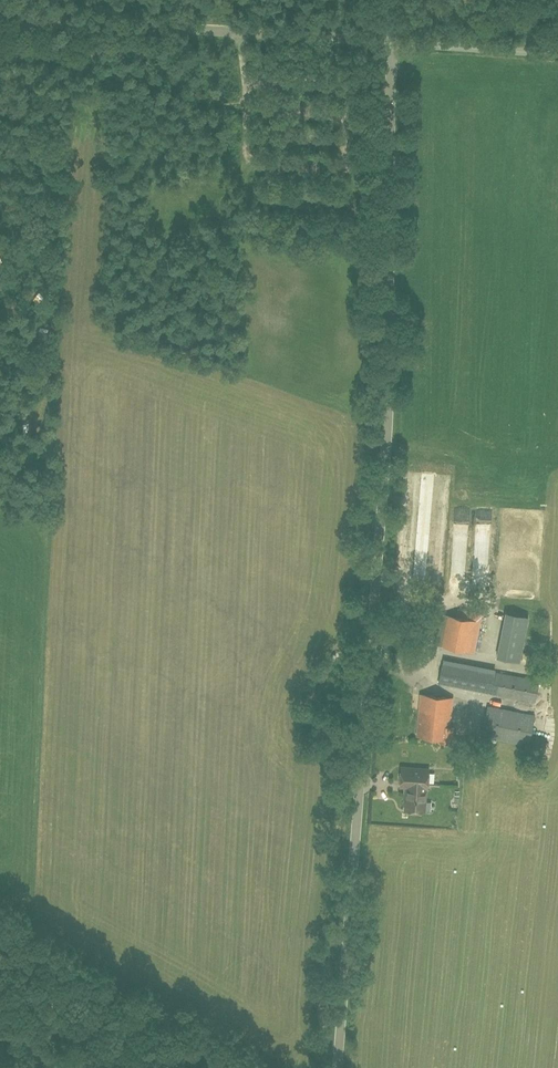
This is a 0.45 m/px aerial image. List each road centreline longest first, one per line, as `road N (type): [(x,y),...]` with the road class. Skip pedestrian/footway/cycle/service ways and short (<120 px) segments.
road 1 (unclassified): [(336,1067),(392,392),(390,42)]
road 2 (unclassified): [(390,42),(0,19)]
road 3 (track): [(0,969),(153,1067)]
road 4 (unclassified): [(557,54),(390,42)]
road 5 (track): [(0,413),(20,417),(32,407),(43,359),(0,292)]

